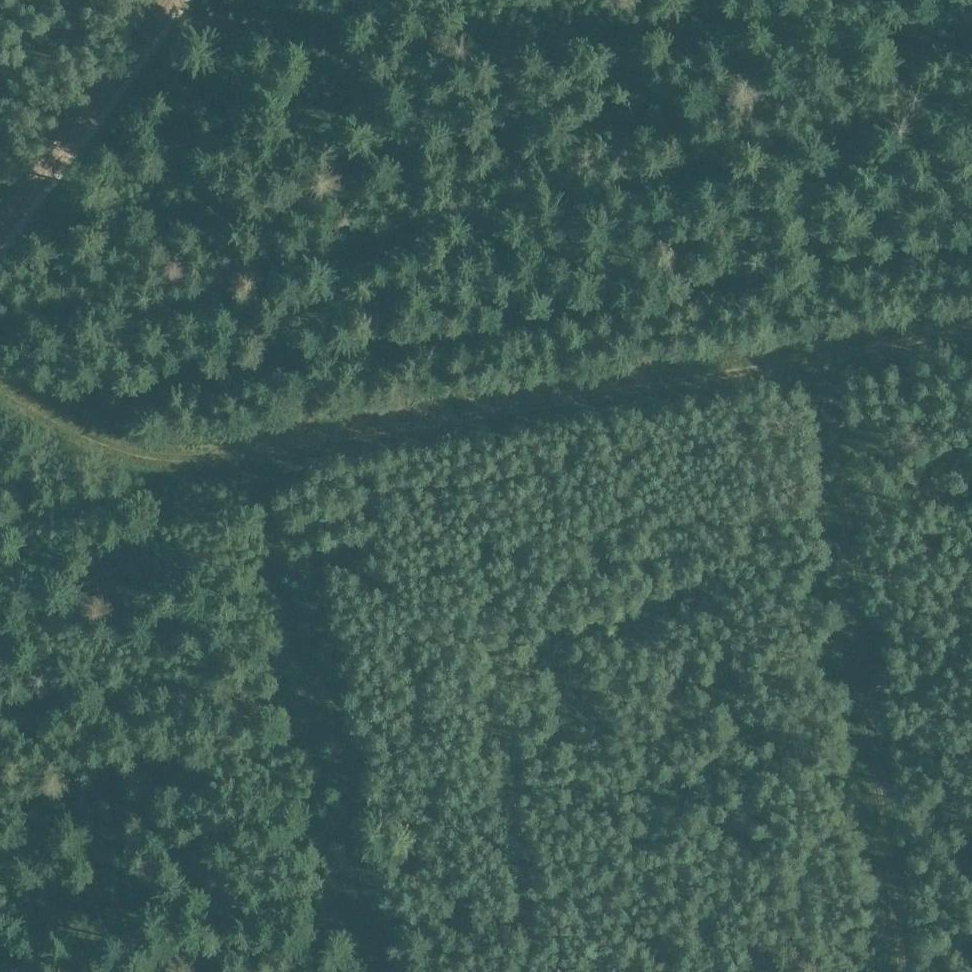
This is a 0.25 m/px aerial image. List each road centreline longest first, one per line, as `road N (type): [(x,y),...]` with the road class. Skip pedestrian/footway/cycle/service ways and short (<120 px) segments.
road 1 (track): [(971,327),(182,460),(112,448),(0,388)]
road 2 (track): [(822,354),(904,971)]
road 3 (track): [(0,229),(170,0)]

